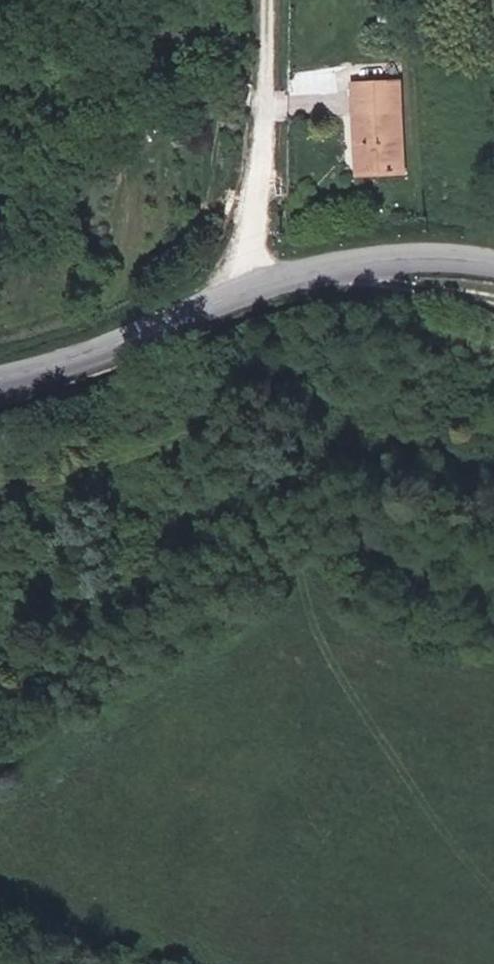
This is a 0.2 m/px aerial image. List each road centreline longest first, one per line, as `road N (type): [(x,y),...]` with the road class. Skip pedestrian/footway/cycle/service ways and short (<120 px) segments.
road 1 (tertiary): [(493,261),(384,256),(0,379)]

